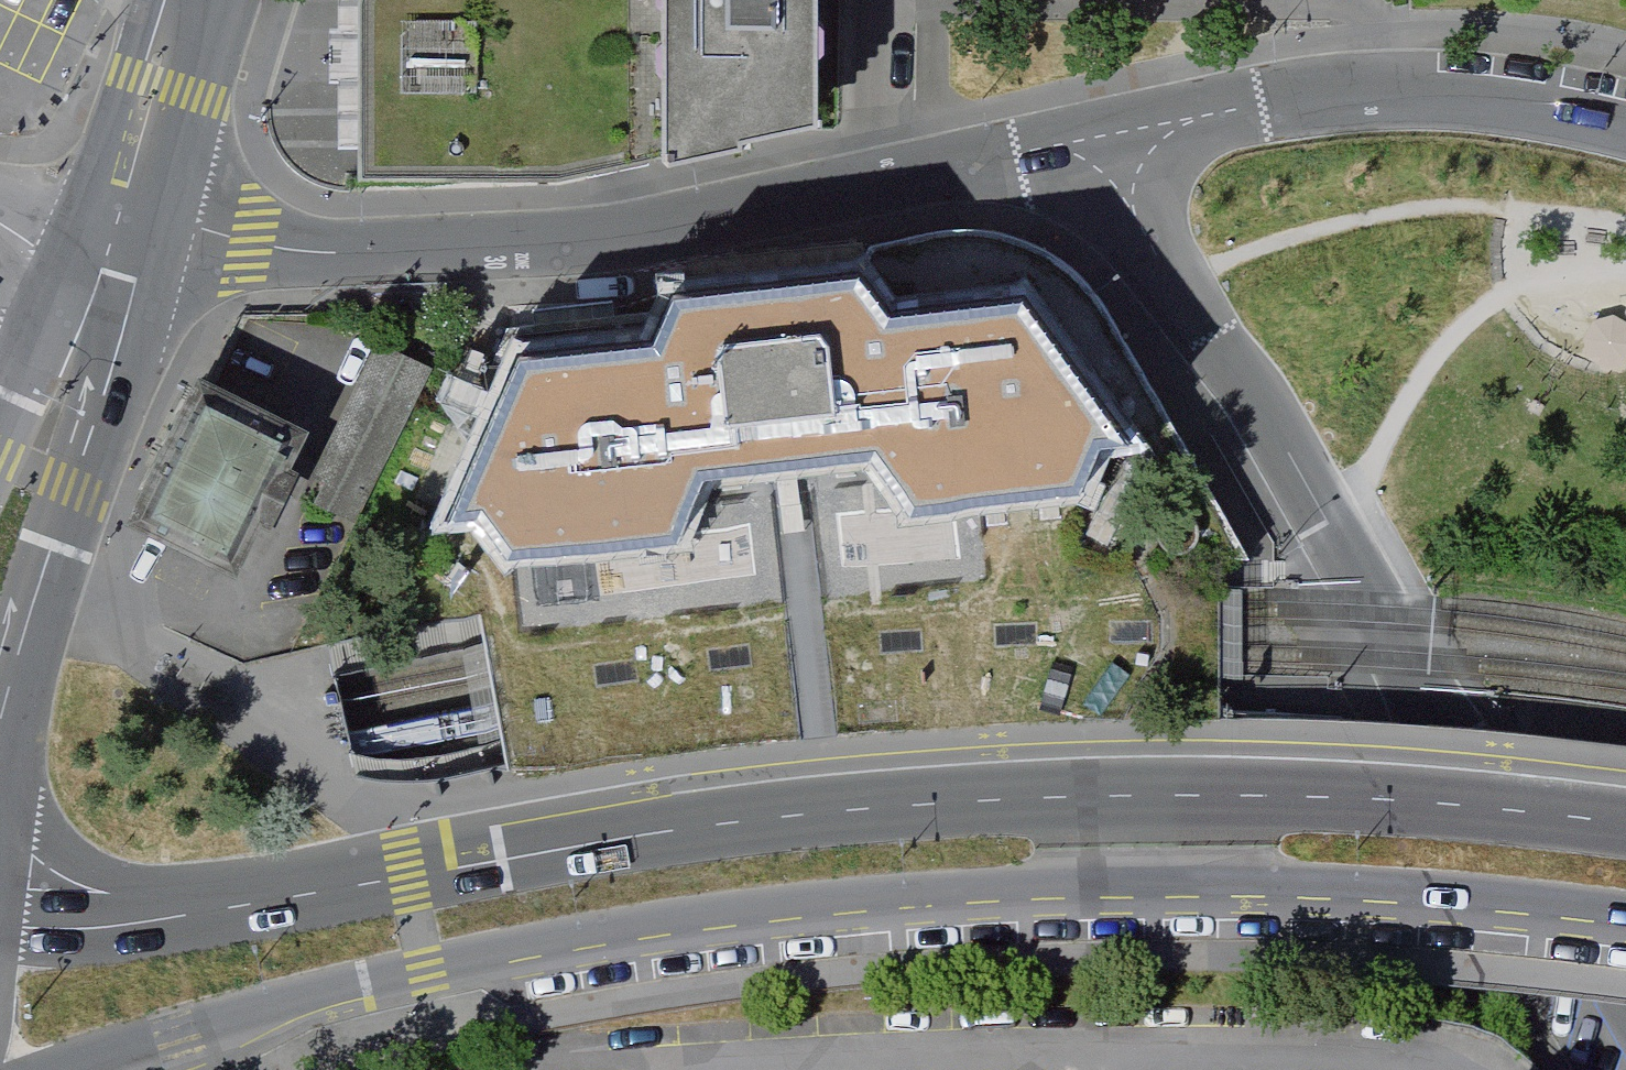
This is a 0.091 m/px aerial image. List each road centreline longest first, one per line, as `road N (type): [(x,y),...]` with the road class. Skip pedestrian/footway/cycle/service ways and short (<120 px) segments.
road 1 (primary): [(99,1069),(427,969),(738,915),(998,891),(1204,889),(1625,930)]
road 2 (primary): [(1625,826),(1287,802),(980,800),(620,840),(231,904)]
road 3 (residential): [(1099,151),(1163,278),(1394,661),(1625,1013)]
road 4 (residential): [(894,184),(577,234),(255,258),(115,247)]
road 5 (residential): [(1625,114),(1458,90),(1355,90),(1231,111),(1099,151)]
road 6 (secondary): [(20,702),(77,491),(115,247)]
road 7 (secondary): [(231,904),(150,894),(81,868),(41,828),(20,702)]
road 8 (secondary): [(204,0),(115,247)]
road 9 (primary): [(231,904),(0,936)]
road 10 (secondary): [(115,247),(0,440)]
road 11 (residential): [(1099,151),(1000,157),(894,184)]
road 12 (residential): [(896,0),(894,184)]

